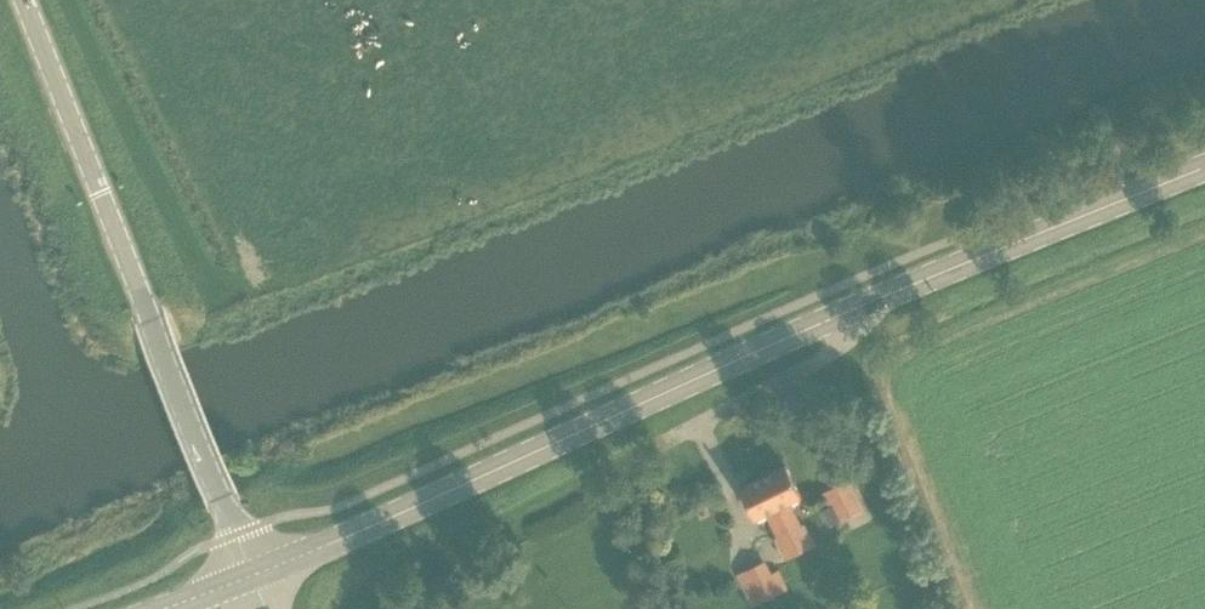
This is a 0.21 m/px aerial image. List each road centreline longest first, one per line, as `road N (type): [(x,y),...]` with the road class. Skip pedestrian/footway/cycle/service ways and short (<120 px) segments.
road 1 (tertiary): [(255,572),(852,309),(1204,167)]
road 2 (unclassified): [(255,572),(27,0)]

